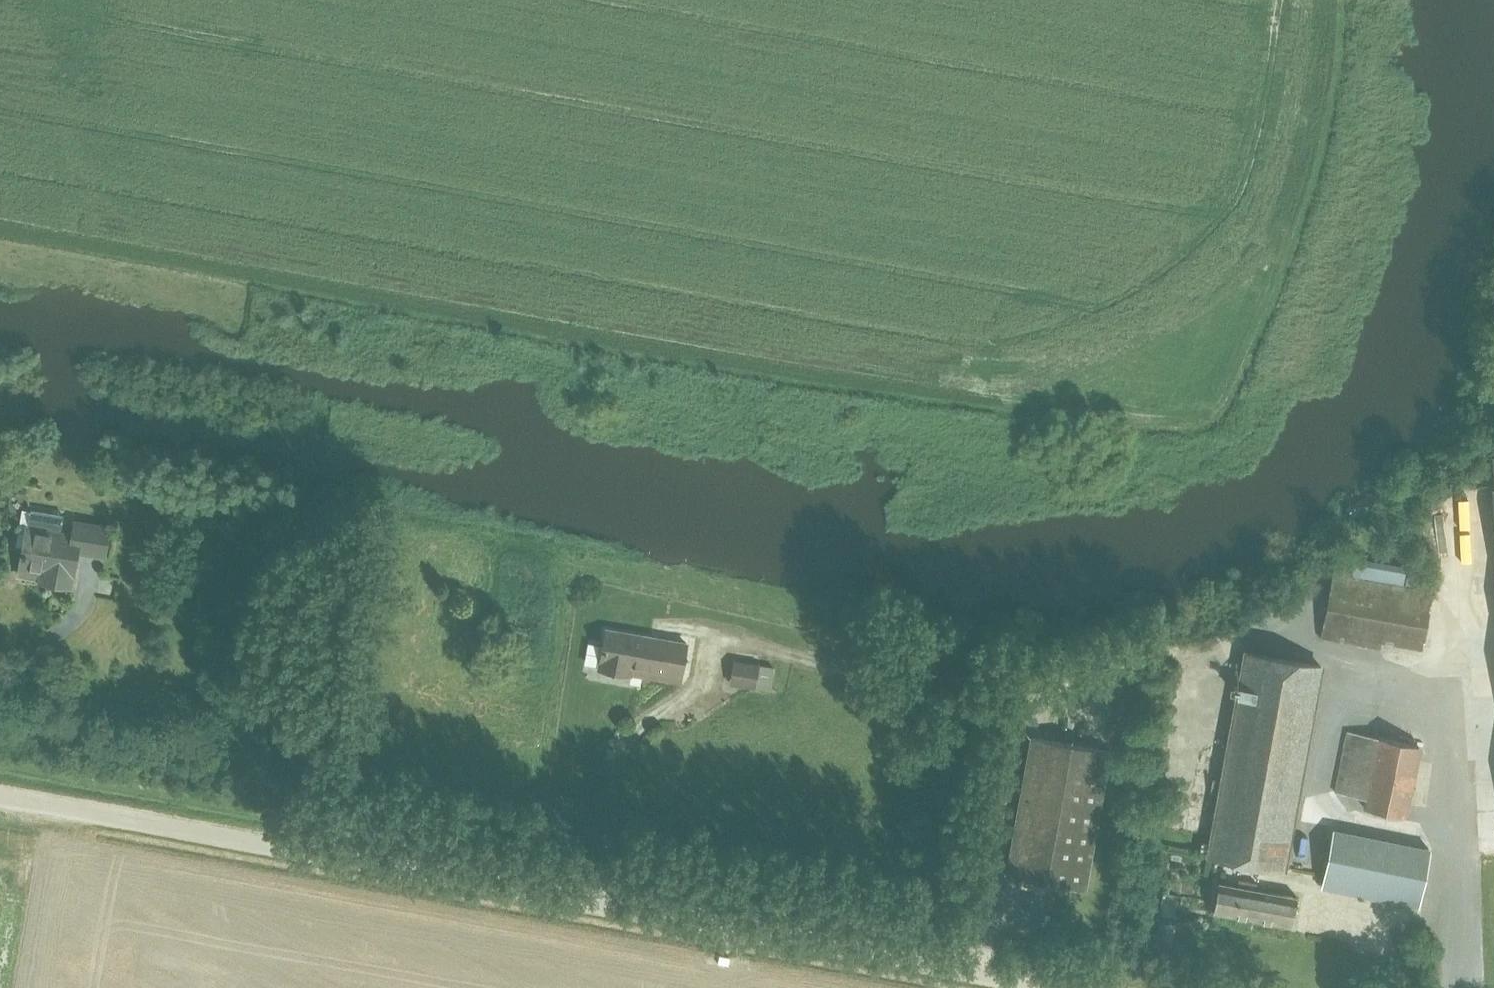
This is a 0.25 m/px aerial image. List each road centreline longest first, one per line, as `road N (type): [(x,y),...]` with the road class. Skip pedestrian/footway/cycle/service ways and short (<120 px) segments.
road 1 (unclassified): [(1056,987),(0,797)]

